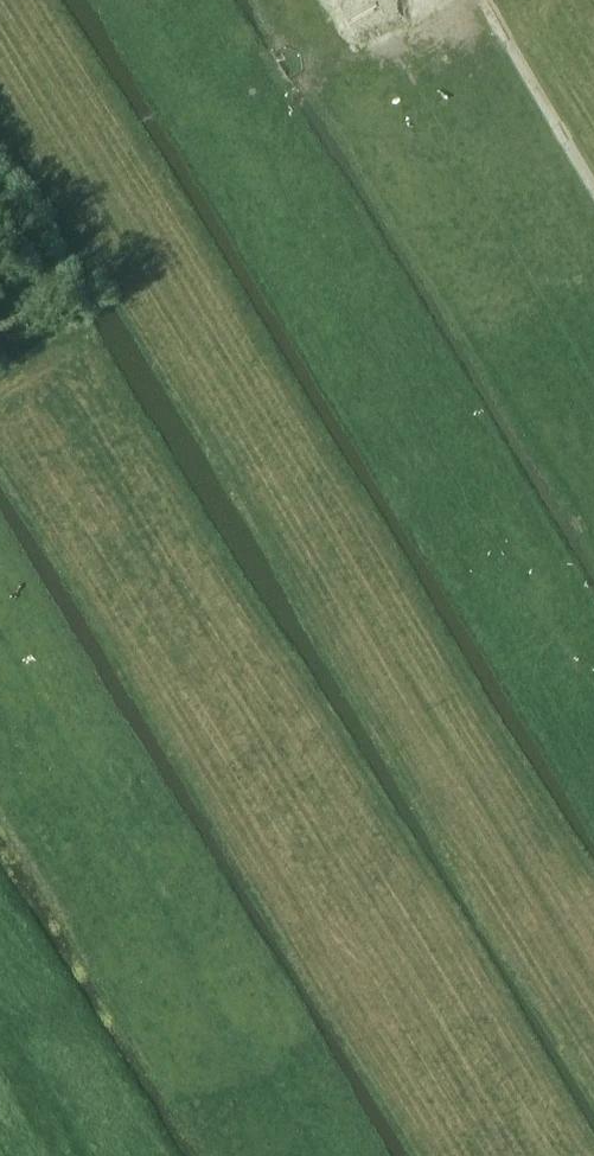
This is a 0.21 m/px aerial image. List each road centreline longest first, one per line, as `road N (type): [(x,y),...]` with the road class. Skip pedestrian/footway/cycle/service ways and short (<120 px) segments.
road 1 (track): [(483,0),(593,192)]

